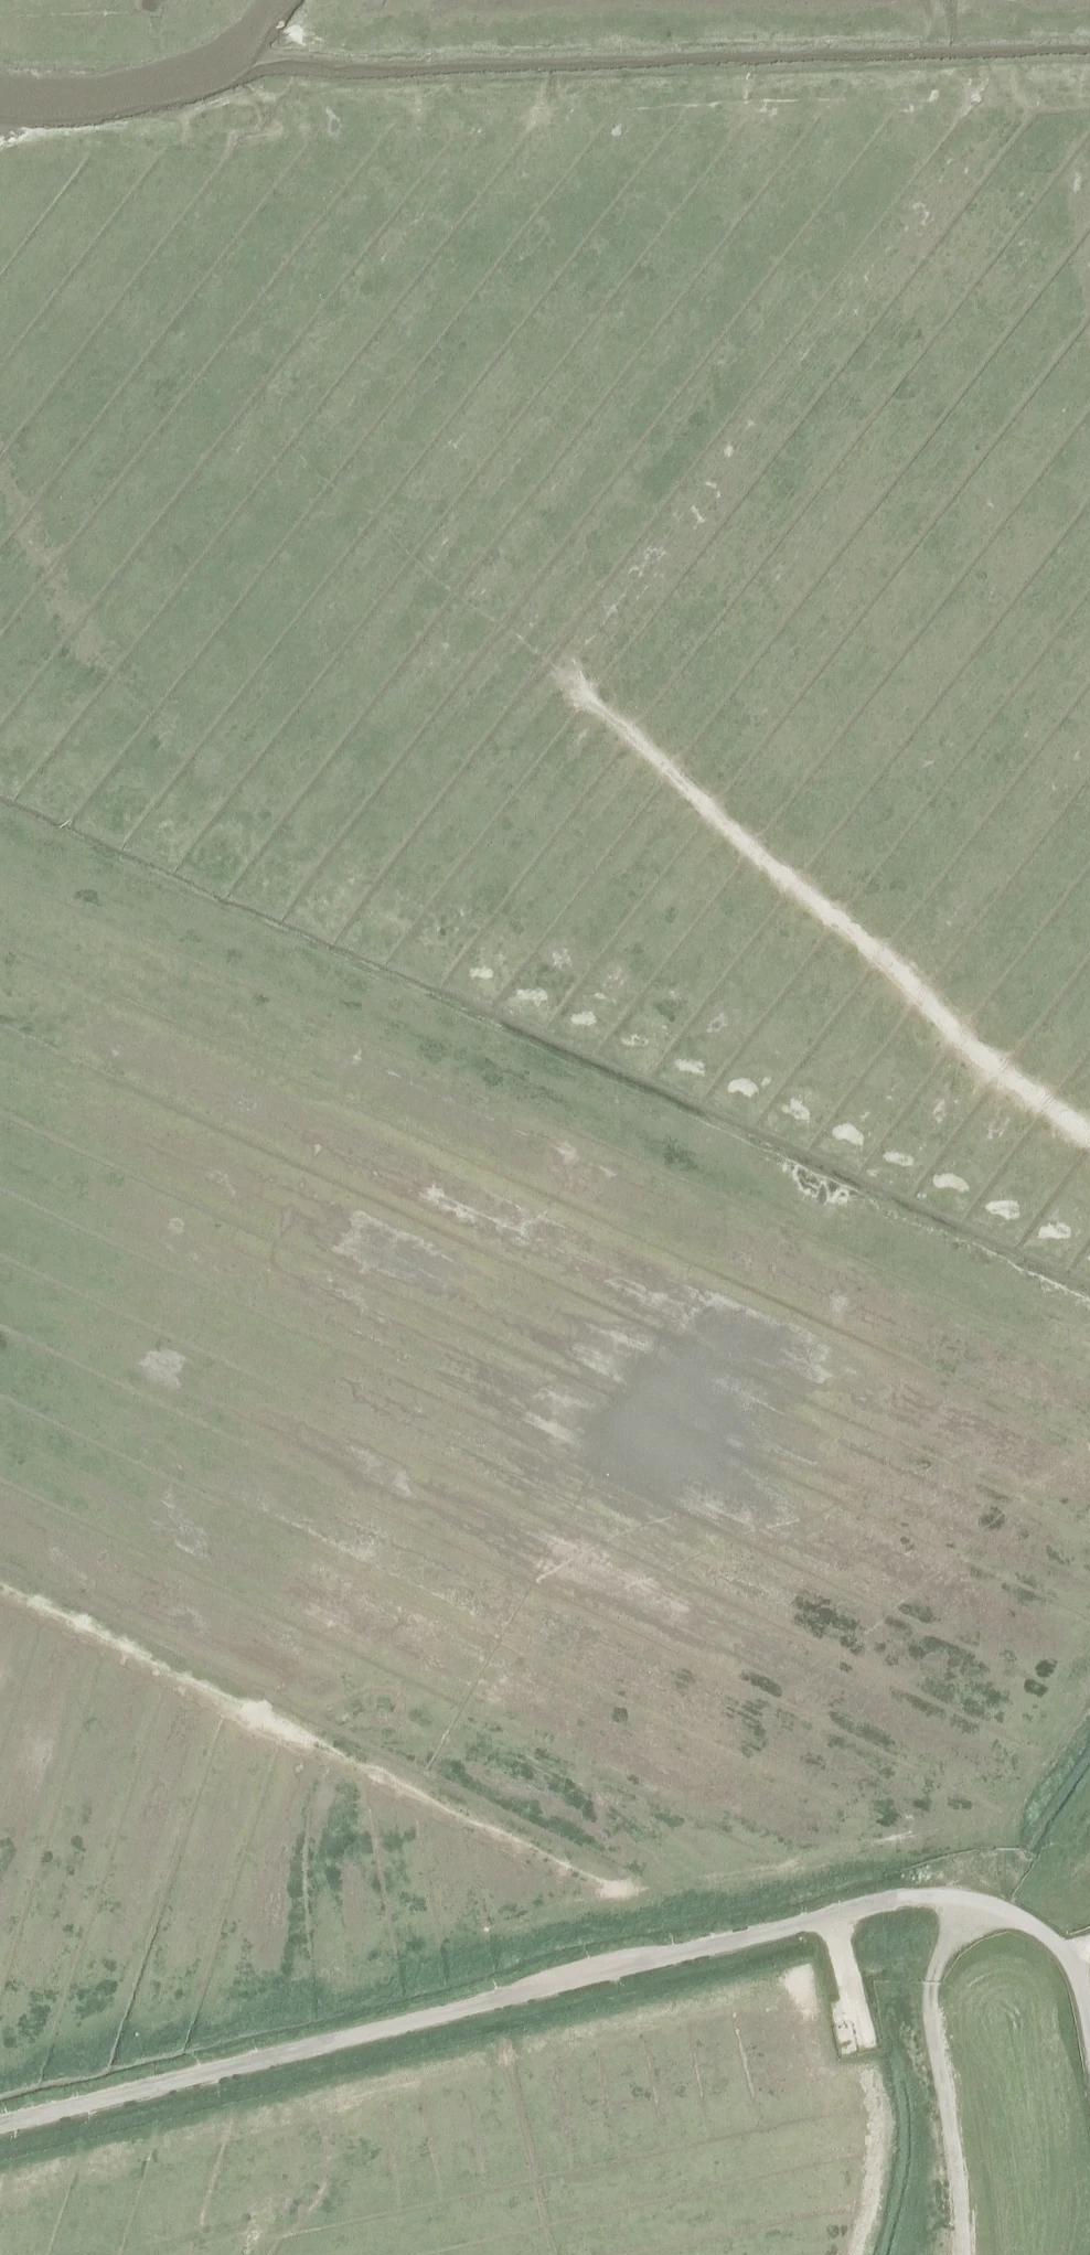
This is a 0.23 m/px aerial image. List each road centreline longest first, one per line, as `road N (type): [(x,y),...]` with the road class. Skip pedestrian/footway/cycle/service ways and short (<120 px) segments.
road 1 (track): [(1089,2037),(1073,1967),(1045,1934),(989,1905),(917,1899),(0,2125)]
road 2 (track): [(965,2254),(931,2003),(968,1899)]

